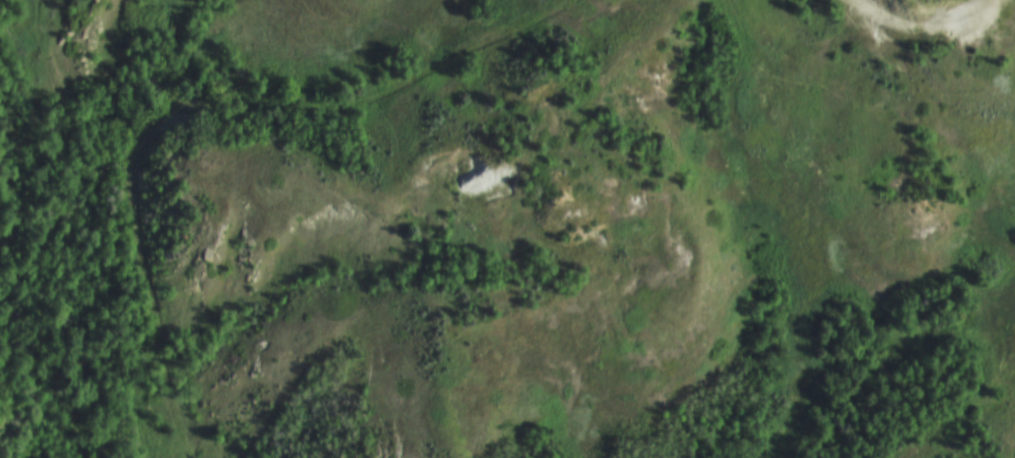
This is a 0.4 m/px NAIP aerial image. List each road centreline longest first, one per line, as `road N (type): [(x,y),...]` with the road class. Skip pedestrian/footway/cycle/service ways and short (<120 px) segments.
road 1 (track): [(848,19),(938,43),(975,33),(996,0)]

